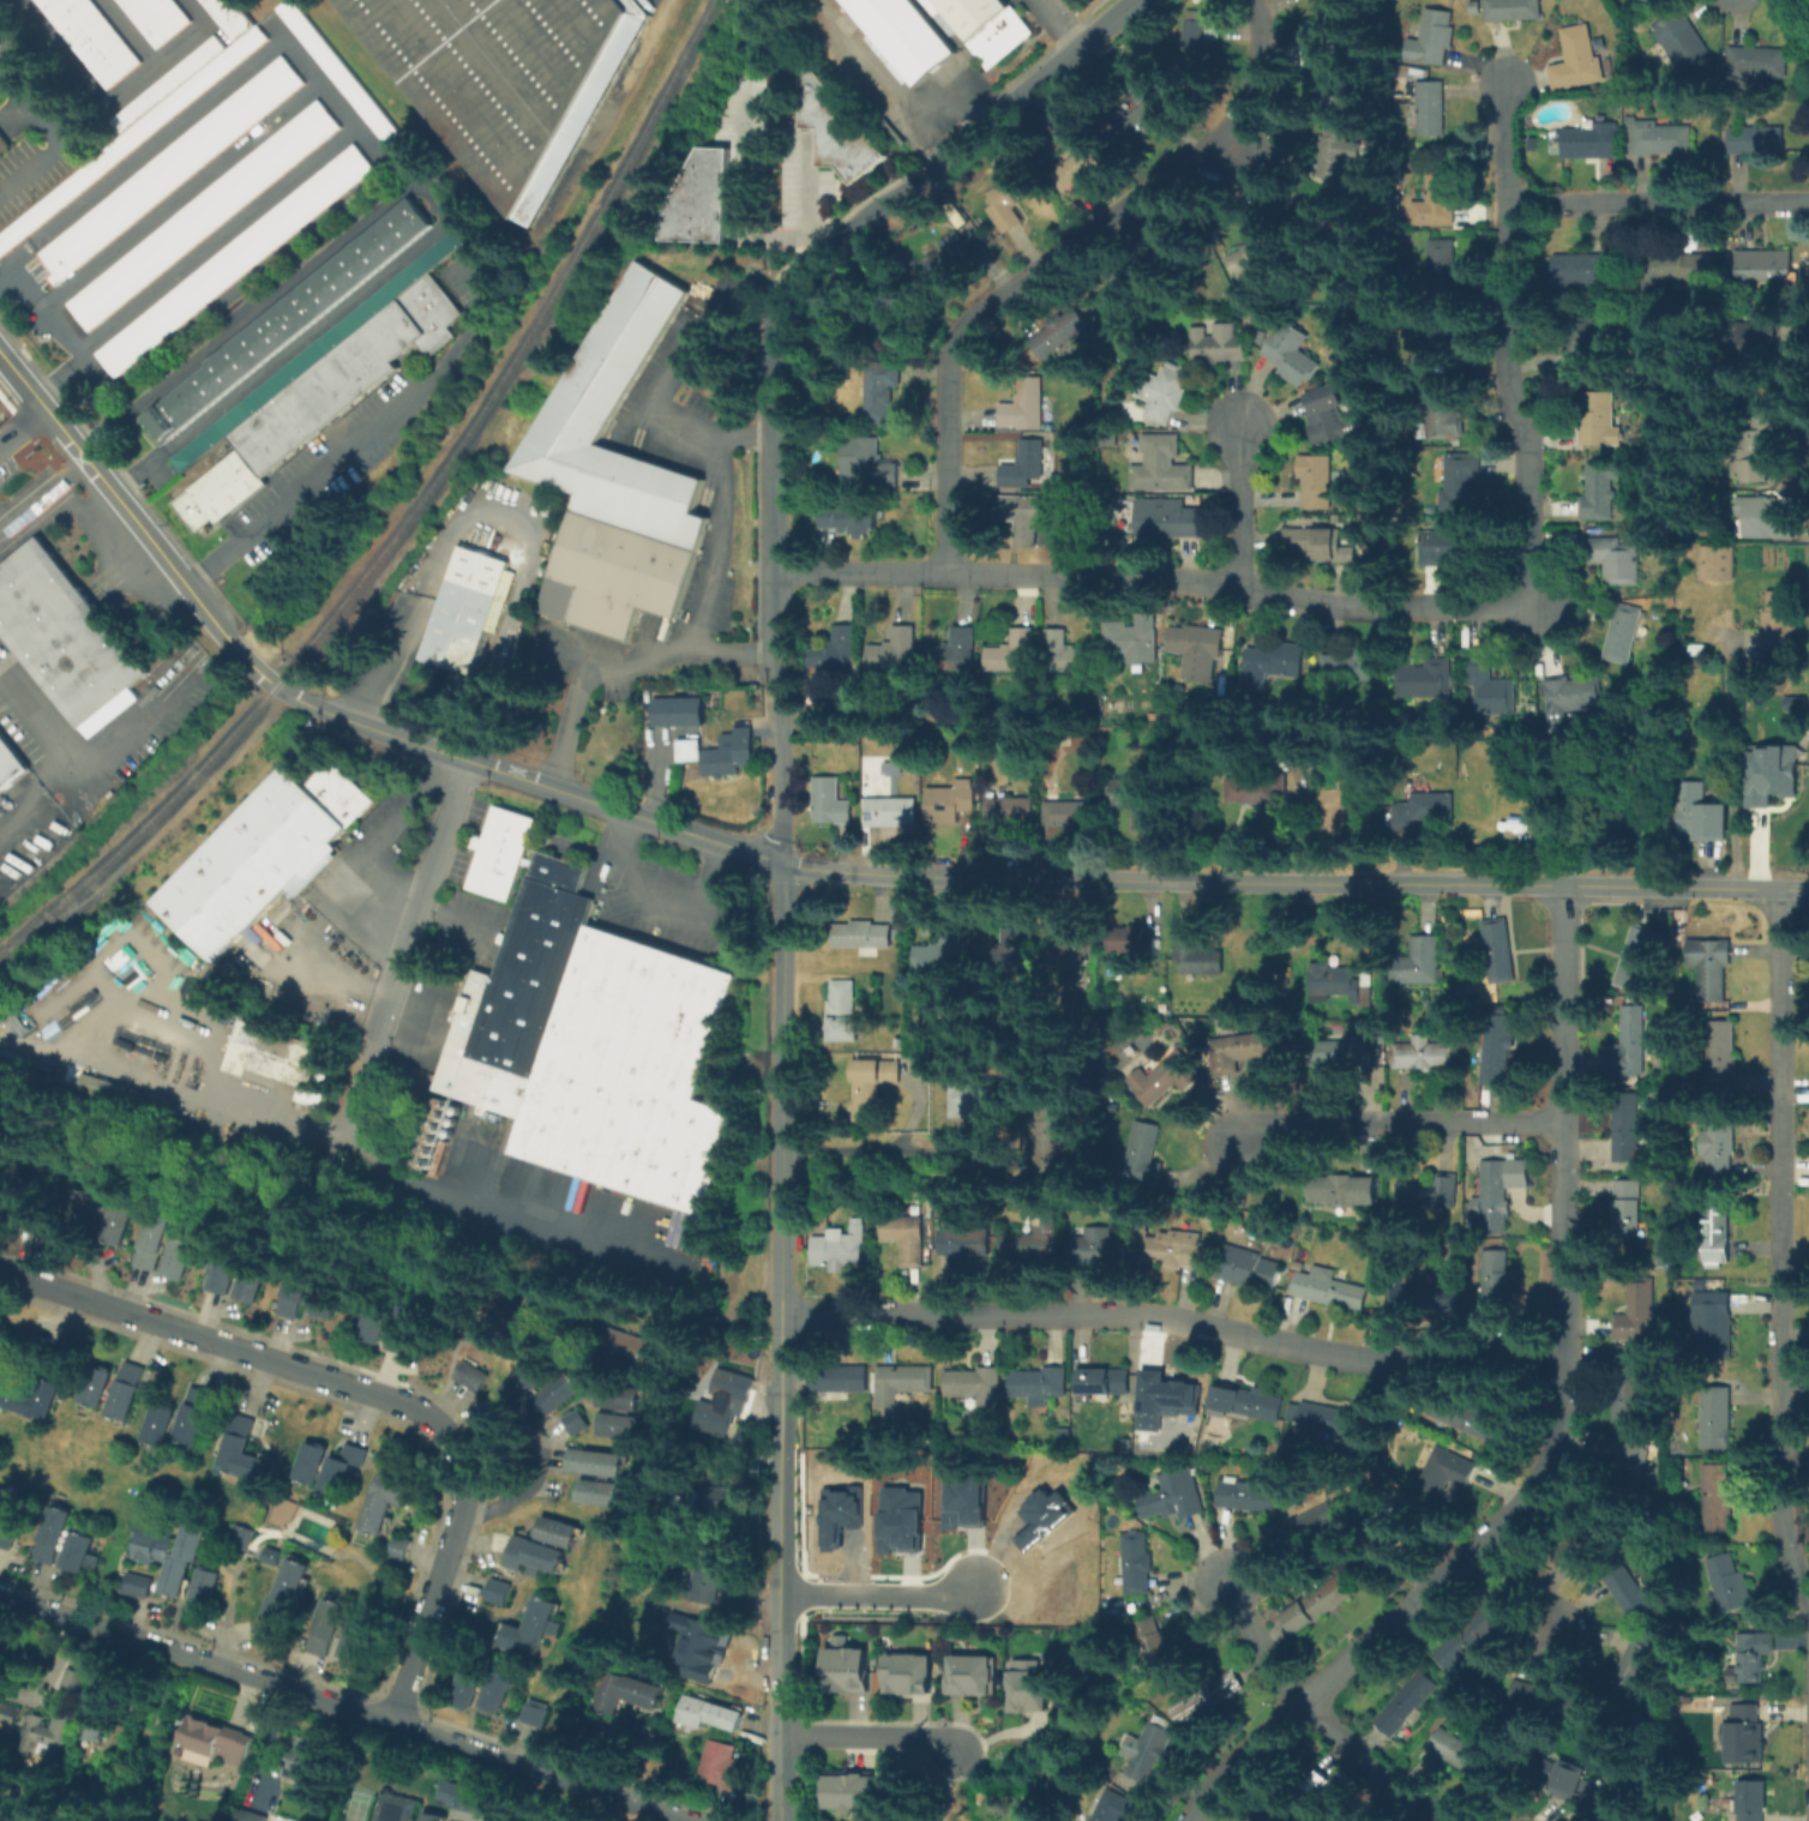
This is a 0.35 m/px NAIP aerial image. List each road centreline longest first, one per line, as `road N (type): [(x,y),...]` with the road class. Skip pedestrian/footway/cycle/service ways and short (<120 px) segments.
road 1 (residential): [(1564,887),(1571,1363),(1553,1468),(1509,1521),(1262,1743),(1194,1820)]
road 2 (residential): [(1571,1363),(1369,1359),(1143,1314),(779,1315)]
road 3 (residential): [(396,1723),(462,1500),(465,1471),(446,1430),(397,1400),(0,1273)]
road 4 (residential): [(1532,600),(1521,611),(1384,609),(1159,573),(777,573)]
road 5 (residential): [(695,1820),(0,1592)]
road 6 (residential): [(1249,0),(1263,50),(1242,120),(1040,268),(951,350),(948,572)]
road 7 (residential): [(1781,890),(1781,1500),(1808,1604)]
road 8 (tertiary): [(780,864),(780,1448)]
road 9 (residential): [(775,314),(780,864)]
road 10 (tertiary): [(780,864),(392,737),(275,685)]
road 11 (residential): [(1507,82),(1507,389),(1528,445),(1532,600)]
road 12 (residential): [(1133,0),(782,294)]
road 13 (tertiary): [(780,1448),(781,1820)]
road 14 (tertiary): [(1455,885),(1096,881)]
road 15 (residential): [(1568,1123),(1282,1123),(1234,1143)]
road 16 (residential): [(1808,203),(1508,210)]
road 17 (tertiary): [(187,587),(0,355)]
road 18 (tertiary): [(1038,879),(799,869)]
road 19 (tertiary): [(1673,889),(1455,885)]
road 20 (residential): [(779,1594),(979,1593)]
road 21 (residential): [(1452,1820),(1360,1755),(1309,1703)]
road 22 (residential): [(957,1754),(927,1738),(781,1736)]
road 23 (residential): [(1240,427),(1237,584)]
road 24 (residential): [(1309,1703),(1224,1581)]
road 25 (tertiary): [(1808,891),(1673,889)]
road 26 (residential): [(1580,1634),(1486,1540)]
road 27 (tertiary): [(275,685),(187,587)]

